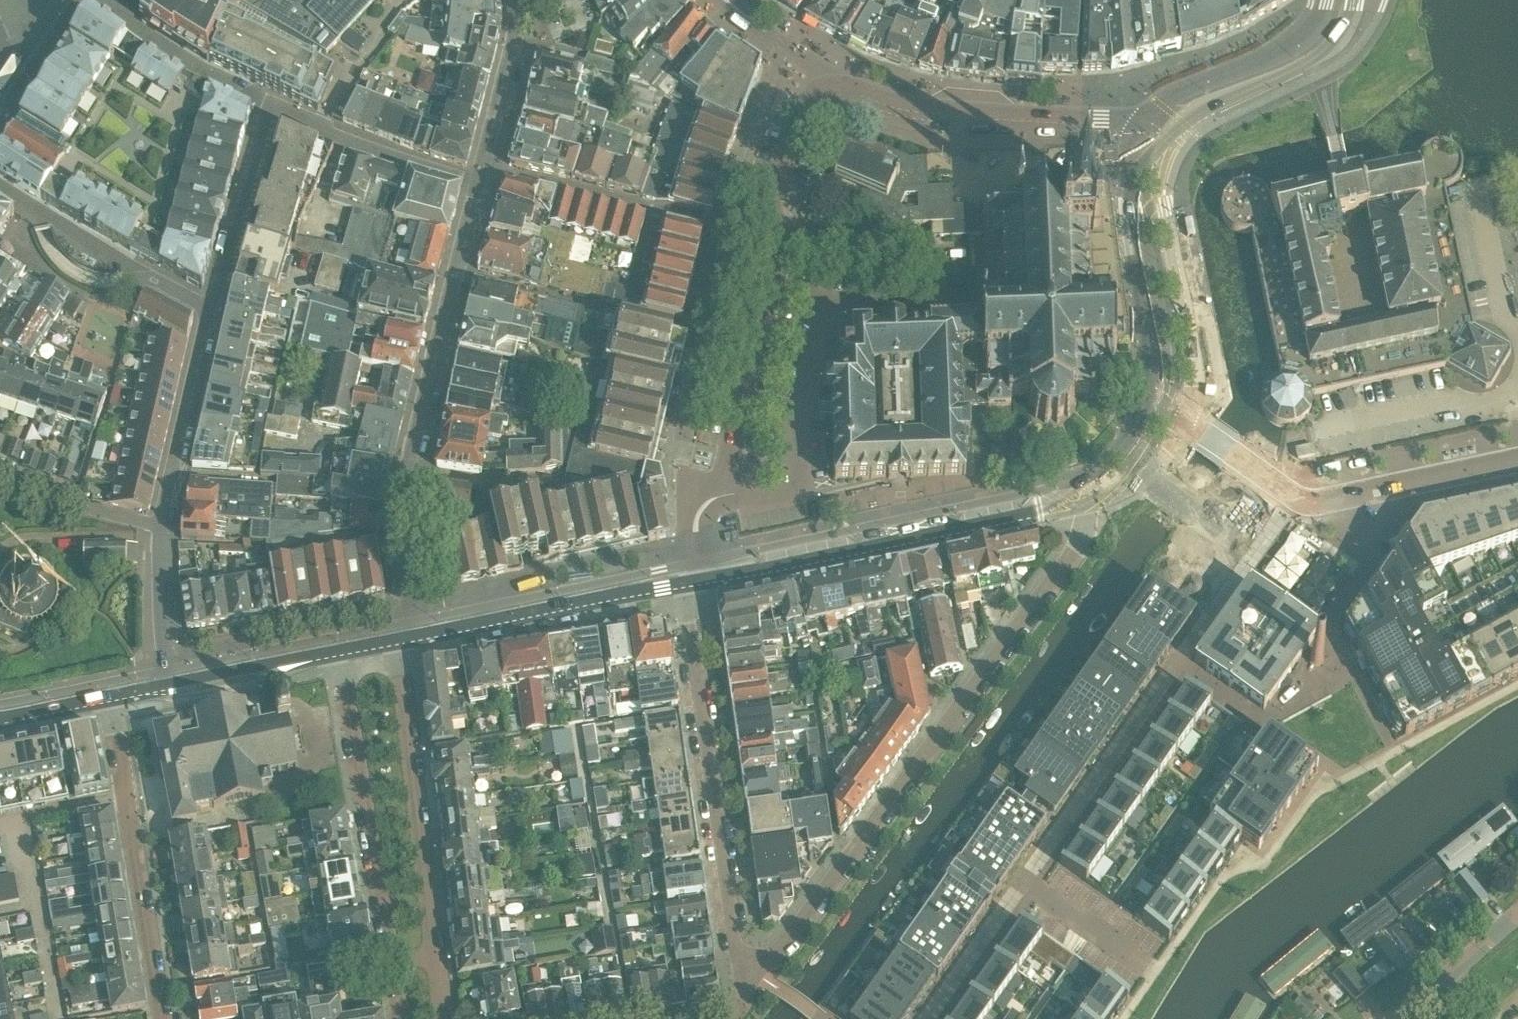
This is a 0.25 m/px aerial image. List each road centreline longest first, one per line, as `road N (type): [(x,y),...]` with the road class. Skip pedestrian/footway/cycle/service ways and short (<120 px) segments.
road 1 (residential): [(1075,506),(1080,541),(782,949),(753,977),(739,968),(688,583)]
road 2 (residential): [(1296,494),(932,1018)]
road 3 (residential): [(414,634),(406,485),(479,184)]
road 4 (residential): [(209,312),(272,105),(345,141),(479,184)]
road 5 (tertiary): [(688,583),(1075,506)]
road 6 (unclassified): [(775,219),(725,228),(685,431),(686,473),(698,510)]
road 7 (residential): [(1149,122),(949,110),(823,85)]
road 8 (residential): [(113,698),(166,1018)]
road 9 (residential): [(436,956),(406,636)]
road 10 (unclassified): [(1149,122),(1133,170),(1167,363),(1157,403),(1185,419)]
road 11 (residential): [(337,651),(391,962)]
road 12 (unclassified): [(775,219),(778,244),(735,463),(698,510)]
road 13 (tertiary): [(1185,419),(1191,369),(1158,202),(1170,137)]
road 14 (tertiary): [(414,634),(688,583)]
road 15 (tertiary): [(1170,137),(1200,110),(1318,59),(1339,44),(1358,0)]
road 16 (residential): [(1296,494),(1309,504),(1517,460)]
road 17 (residential): [(158,531),(209,312)]
road 18 (unclassified): [(1325,0),(1316,24),(1285,50),(1173,96),(1149,122)]
road 19 (residential): [(479,184),(512,49),(514,0)]
road 20 (tertiary): [(164,687),(337,651)]
road 21 (residential): [(158,531),(0,475)]
road 22 (residential): [(164,687),(158,531)]
road 23 (unclassified): [(823,85),(801,109),(777,163),(775,219)]
road 24 (tertiary): [(1075,506),(1136,479),(1185,419)]
road 25 (residential): [(1185,419),(1296,494)]
road 26 (residential): [(823,85),(730,0)]

